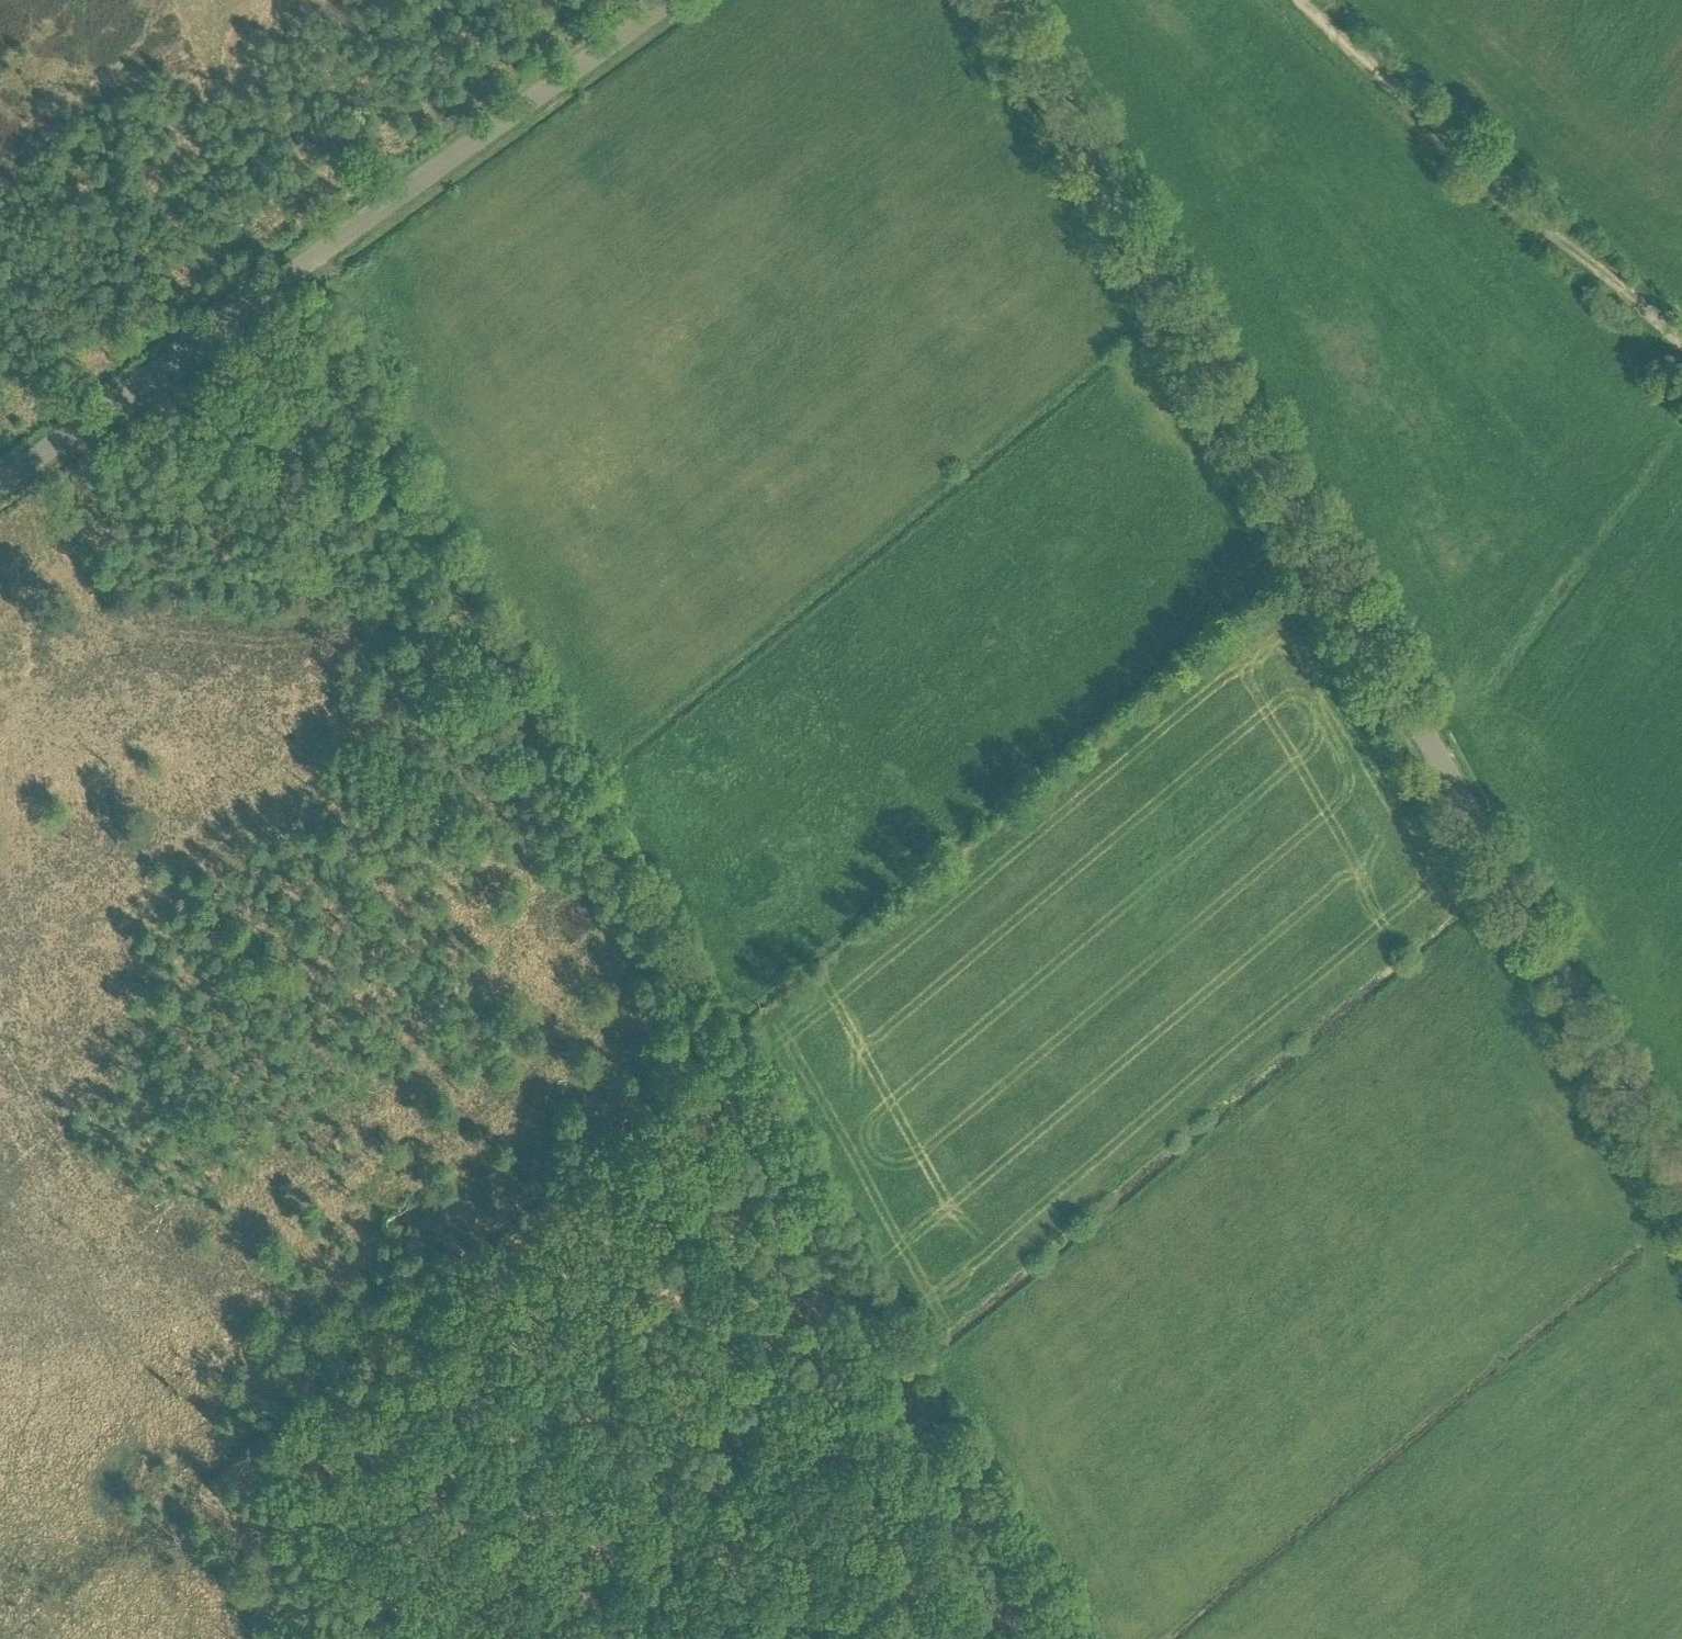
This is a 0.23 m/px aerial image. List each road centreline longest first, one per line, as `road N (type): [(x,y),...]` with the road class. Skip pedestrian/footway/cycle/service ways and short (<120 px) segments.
road 1 (unclassified): [(1005,0),(1681,1186)]
road 2 (unclassified): [(670,0),(0,485)]

